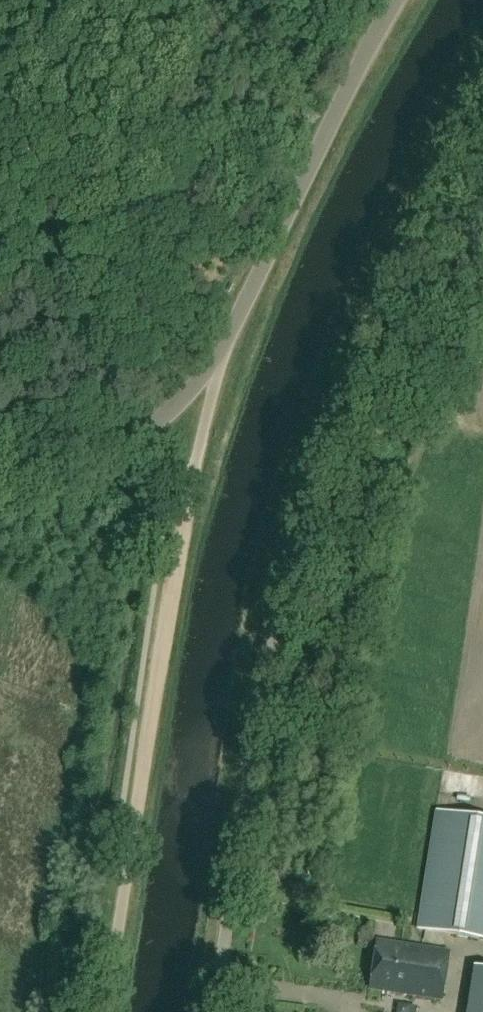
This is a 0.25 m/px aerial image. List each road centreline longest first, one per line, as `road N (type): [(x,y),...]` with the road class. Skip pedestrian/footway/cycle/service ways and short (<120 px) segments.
road 1 (unclassified): [(216,370),(328,130),(400,0)]
road 2 (track): [(195,491),(140,847)]
road 3 (unclassified): [(115,1011),(140,847)]
road 4 (unclassified): [(0,469),(112,449),(149,432)]
road 5 (unclassified): [(177,470),(195,491),(216,370)]

